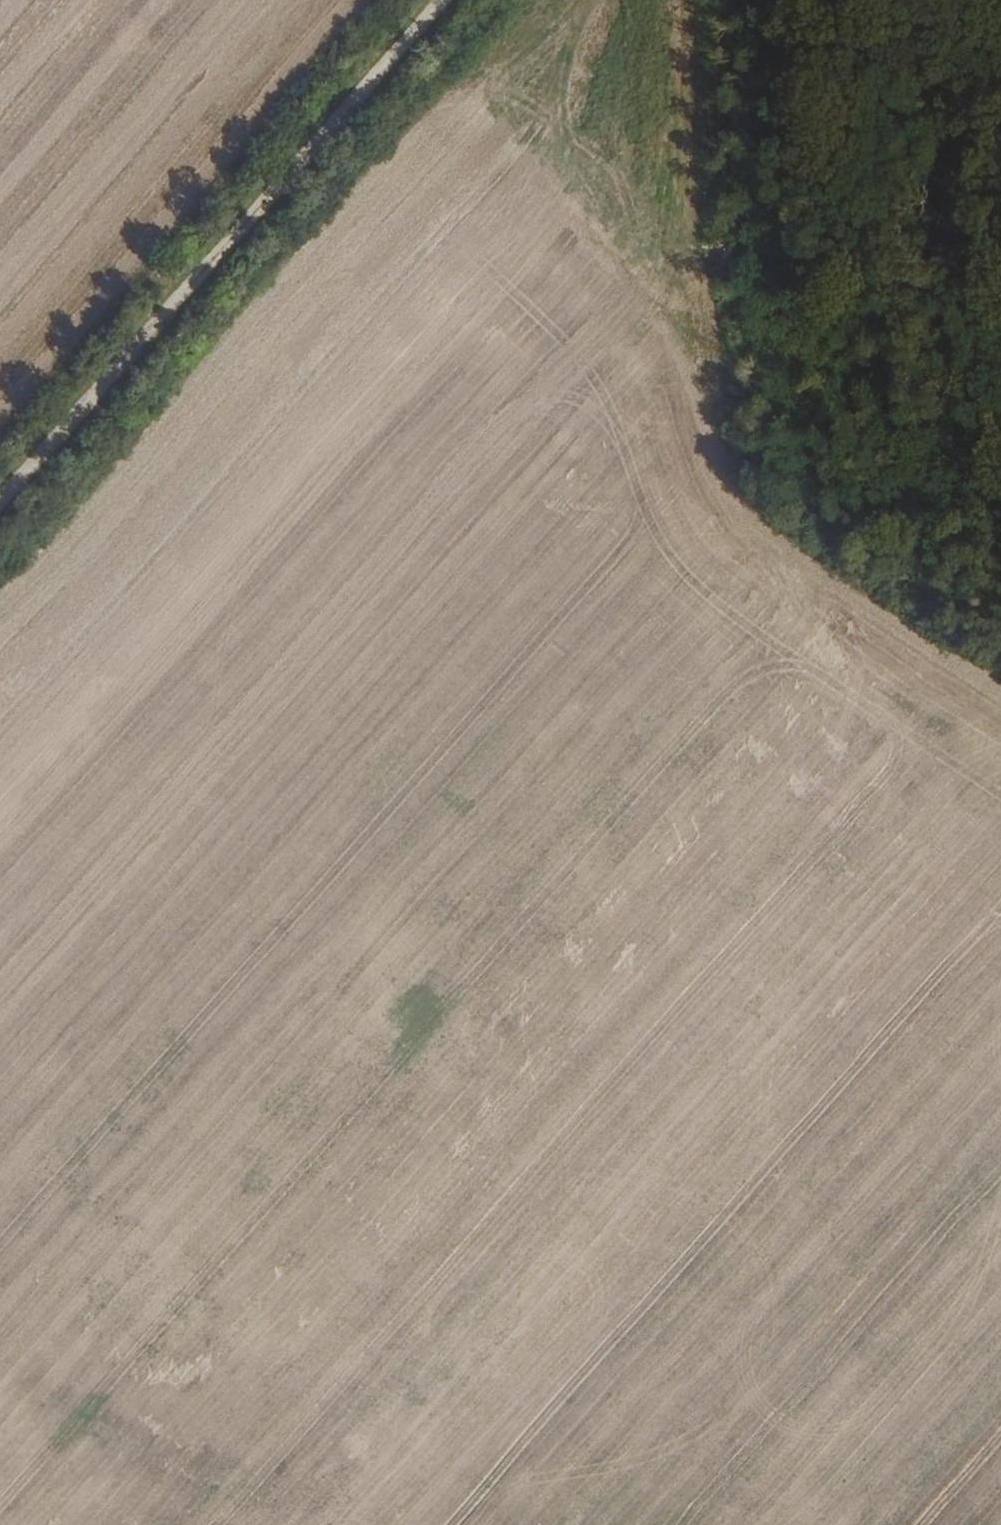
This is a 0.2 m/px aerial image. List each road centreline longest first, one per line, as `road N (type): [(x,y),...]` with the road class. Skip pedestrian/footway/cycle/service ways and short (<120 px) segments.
road 1 (unclassified): [(444,0),(0,500)]

